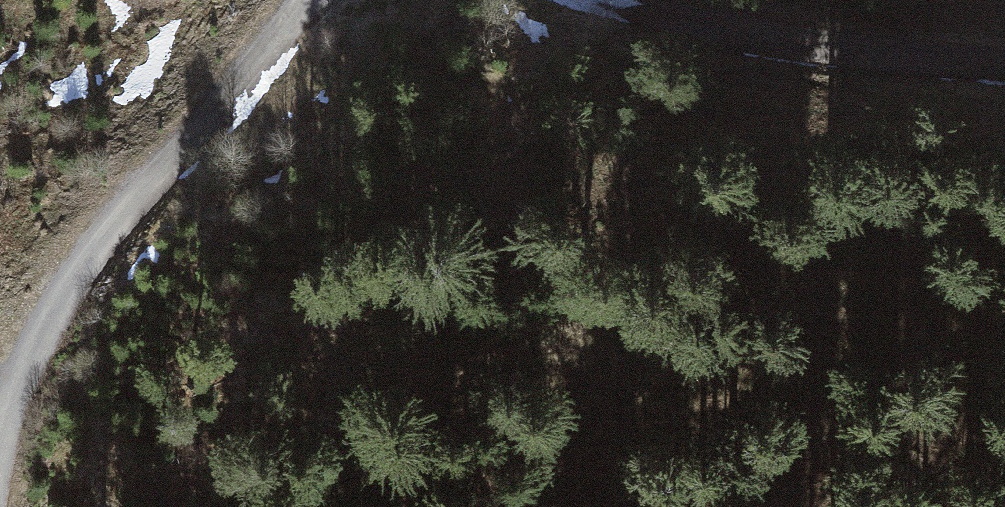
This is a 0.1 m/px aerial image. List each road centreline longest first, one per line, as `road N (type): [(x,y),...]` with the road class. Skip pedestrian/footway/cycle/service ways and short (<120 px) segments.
road 1 (track): [(489,0),(493,136),(672,506)]
road 2 (track): [(0,436),(69,287),(304,0)]
road 3 (track): [(794,0),(1004,20)]

